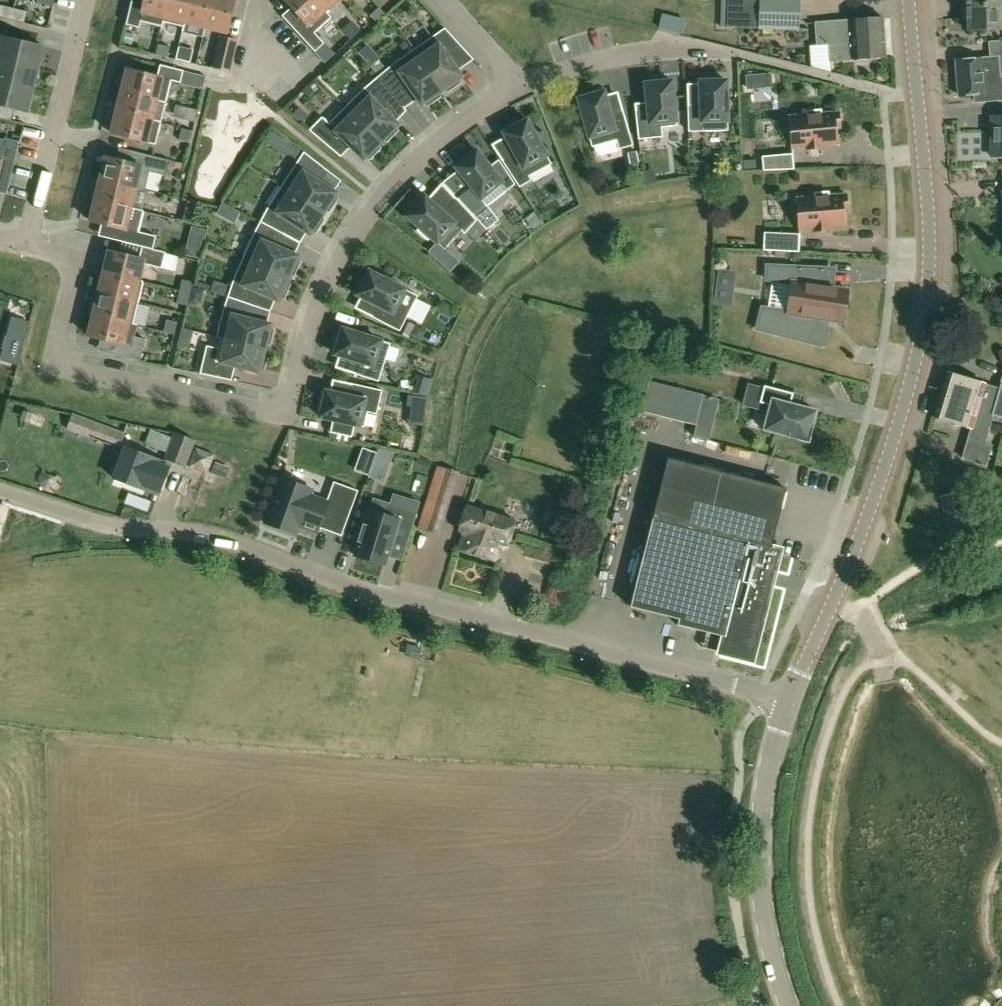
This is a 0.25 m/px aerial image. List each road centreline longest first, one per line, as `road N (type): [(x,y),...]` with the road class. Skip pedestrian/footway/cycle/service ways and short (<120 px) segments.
road 1 (residential): [(765,693),(346,586),(193,534),(0,489)]
road 2 (residential): [(523,87),(425,153),(360,227),(327,288),(294,393),(274,410),(65,364),(57,344),(71,271),(59,255),(26,244)]
road 3 (secondary): [(790,700),(852,560),(922,338),(929,246),(908,0)]
road 4 (secondary): [(790,1005),(766,931),(759,864),(769,771),(790,700)]
road 5 (residential): [(26,244),(84,0)]
road 6 (residential): [(740,56),(667,49),(585,64),(523,87)]

